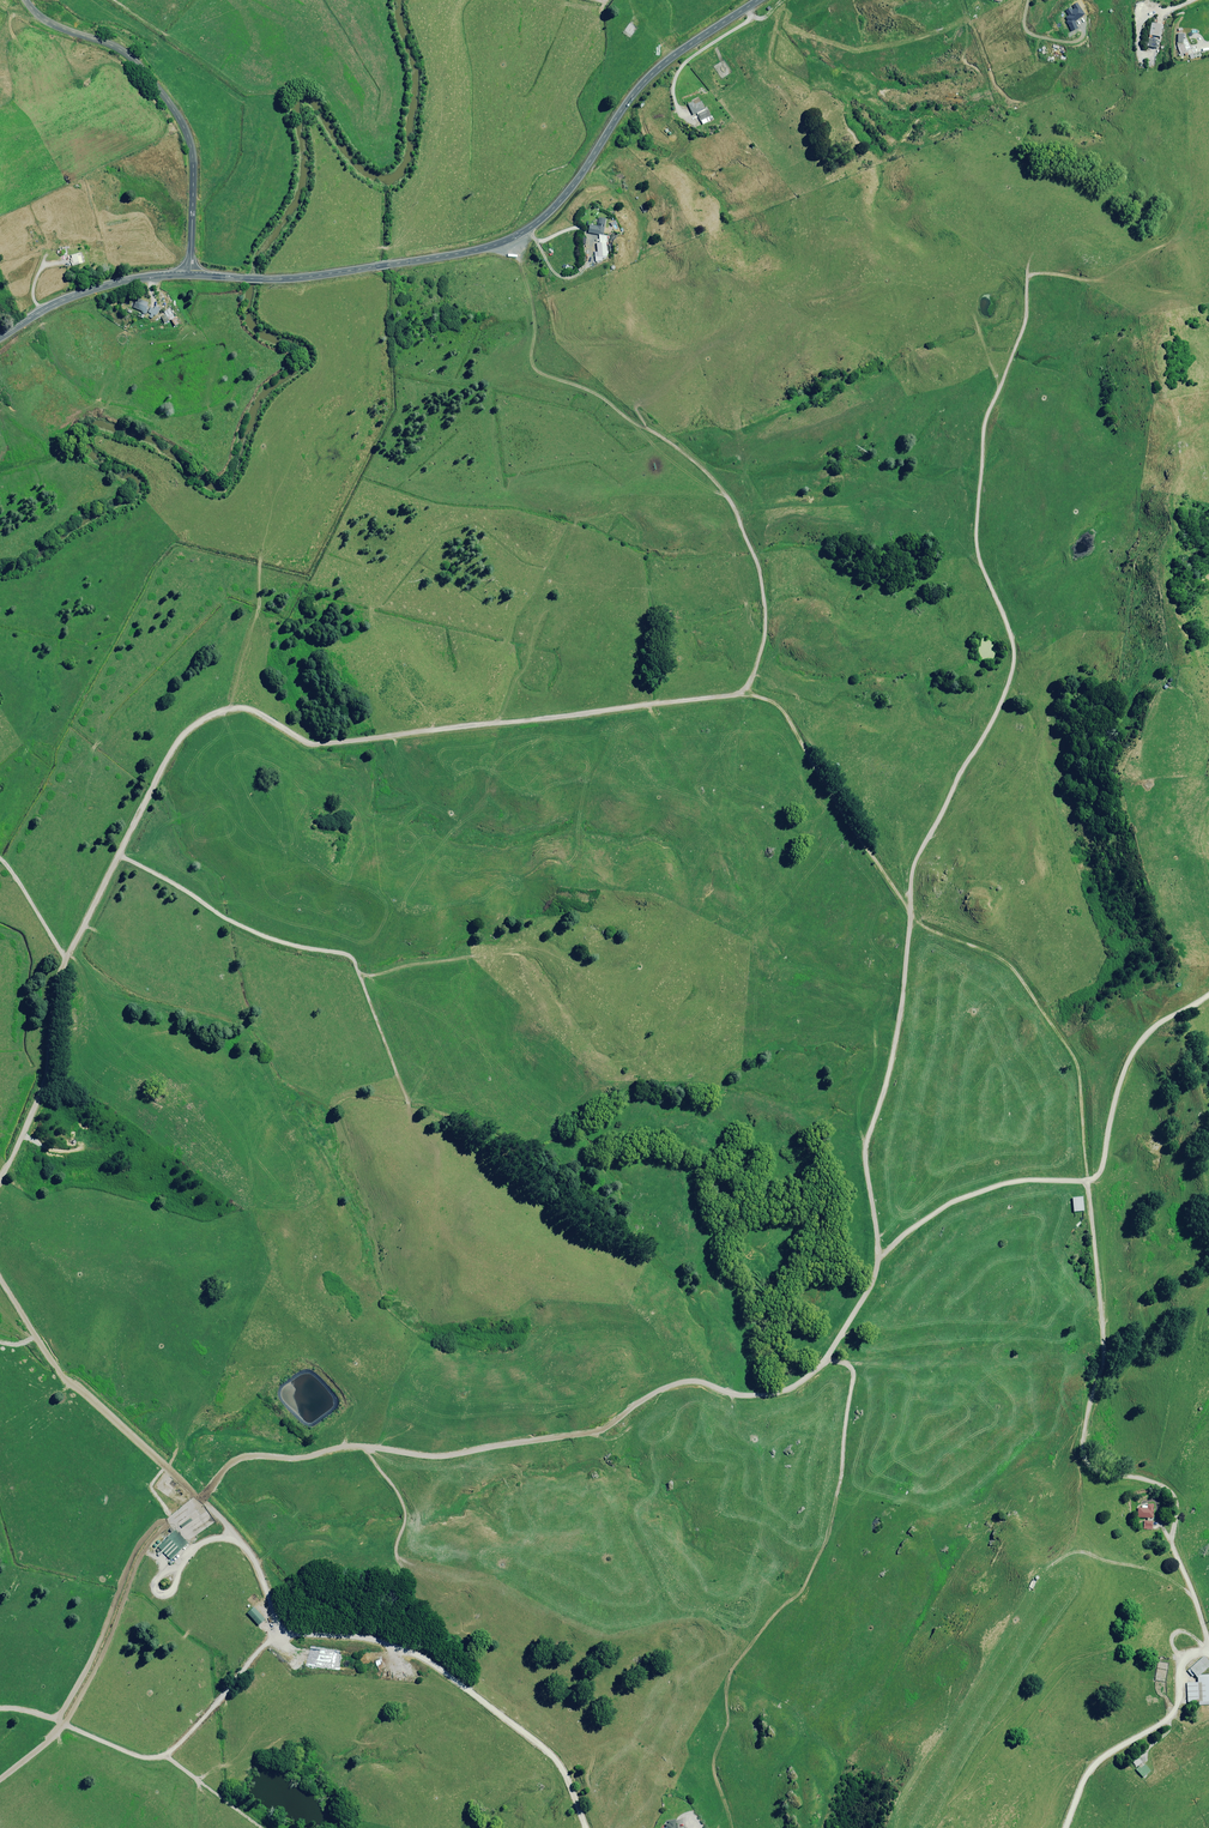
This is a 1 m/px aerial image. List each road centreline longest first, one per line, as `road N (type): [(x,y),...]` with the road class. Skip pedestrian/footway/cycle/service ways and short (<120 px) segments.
road 1 (track): [(1090,281),(1028,276),(1025,323),(985,420),(977,550),(1015,650),(1013,670),(917,859),(911,916),(1001,959),(1076,1062),(1103,1336),(1083,1446),(1090,1465)]
road 2 (track): [(201,1499),(241,1458),(367,1446),(442,1457),(594,1432),(685,1382),(759,1396),(807,1378),(876,1275),(865,1150),(896,1039),(911,916)]
road 3 (track): [(743,691),(329,743),(303,741),(248,709),(196,723),(178,741),(67,956),(44,1084),(0,1180)]
road 4 (unclassified): [(191,276),(301,278),(515,237),(578,180),(639,86),(759,0)]
road 5 (track): [(515,237),(535,318),(535,369),(591,391),(663,437),(733,505),(765,605),(766,634),(743,691)]
road 6 (track): [(827,1359),(854,1374),(827,1539),(803,1590),(732,1670),(728,1725),(714,1759),(721,1792)]
road 7 (track): [(878,1257),(957,1200),(999,1184),(1097,1176),(1129,1058),(1163,1021),(1208,994)]
road 8 (track): [(119,855),(238,925),(349,955),(409,1105)]
road 9 (unclassified): [(26,0),(57,24),(134,56),(182,121),(192,149),(191,276)]
road 10 (track): [(281,1633),(156,1758),(51,1719),(0,1710)]
road 11 (track): [(0,1278),(65,1380),(201,1499)]
road 12 (track): [(743,691),(780,707),(911,912)]
road 13 (track): [(1208,1648),(1171,1543),(1172,1492),(1090,1465)]
road 14 (residential): [(1208,1652),(1186,1657),(1169,1718),(1088,1774),(1066,1827)]
road 15 (unclassified): [(0,338),(89,291),(191,276)]
road 16 (track): [(1194,1596),(1158,1573),(1086,1553),(1052,1565)]

